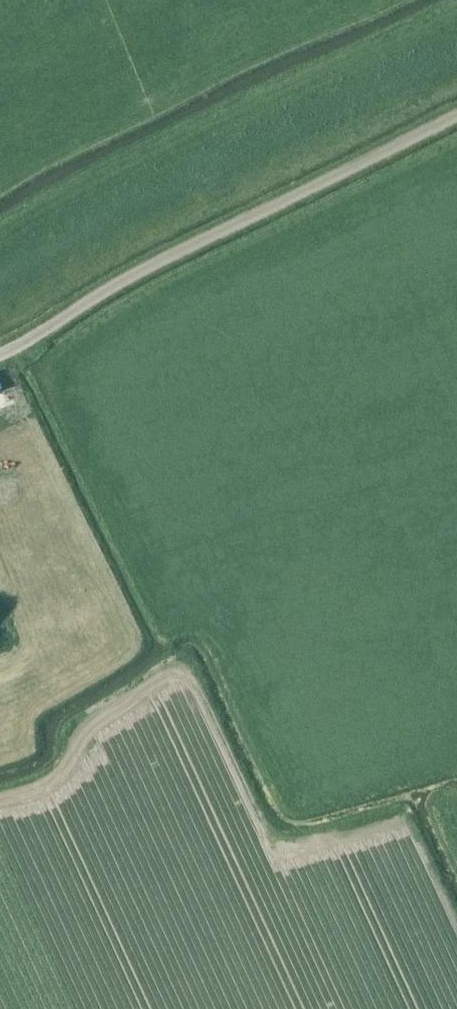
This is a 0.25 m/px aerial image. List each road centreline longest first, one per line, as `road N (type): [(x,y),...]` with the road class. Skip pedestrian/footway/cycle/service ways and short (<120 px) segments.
road 1 (unclassified): [(456,117),(144,267),(0,357)]

